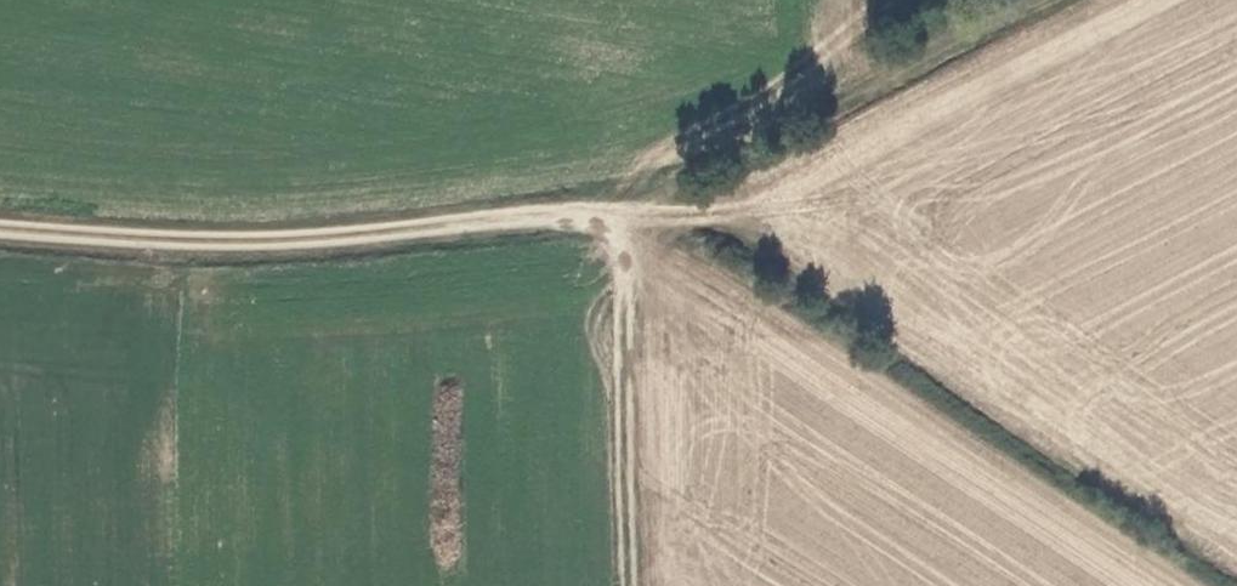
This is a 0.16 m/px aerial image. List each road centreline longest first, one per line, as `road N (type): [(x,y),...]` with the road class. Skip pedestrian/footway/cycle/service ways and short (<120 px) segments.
road 1 (track): [(0,228),(270,243),(567,208),(619,213)]
road 2 (track): [(619,213),(637,585)]

